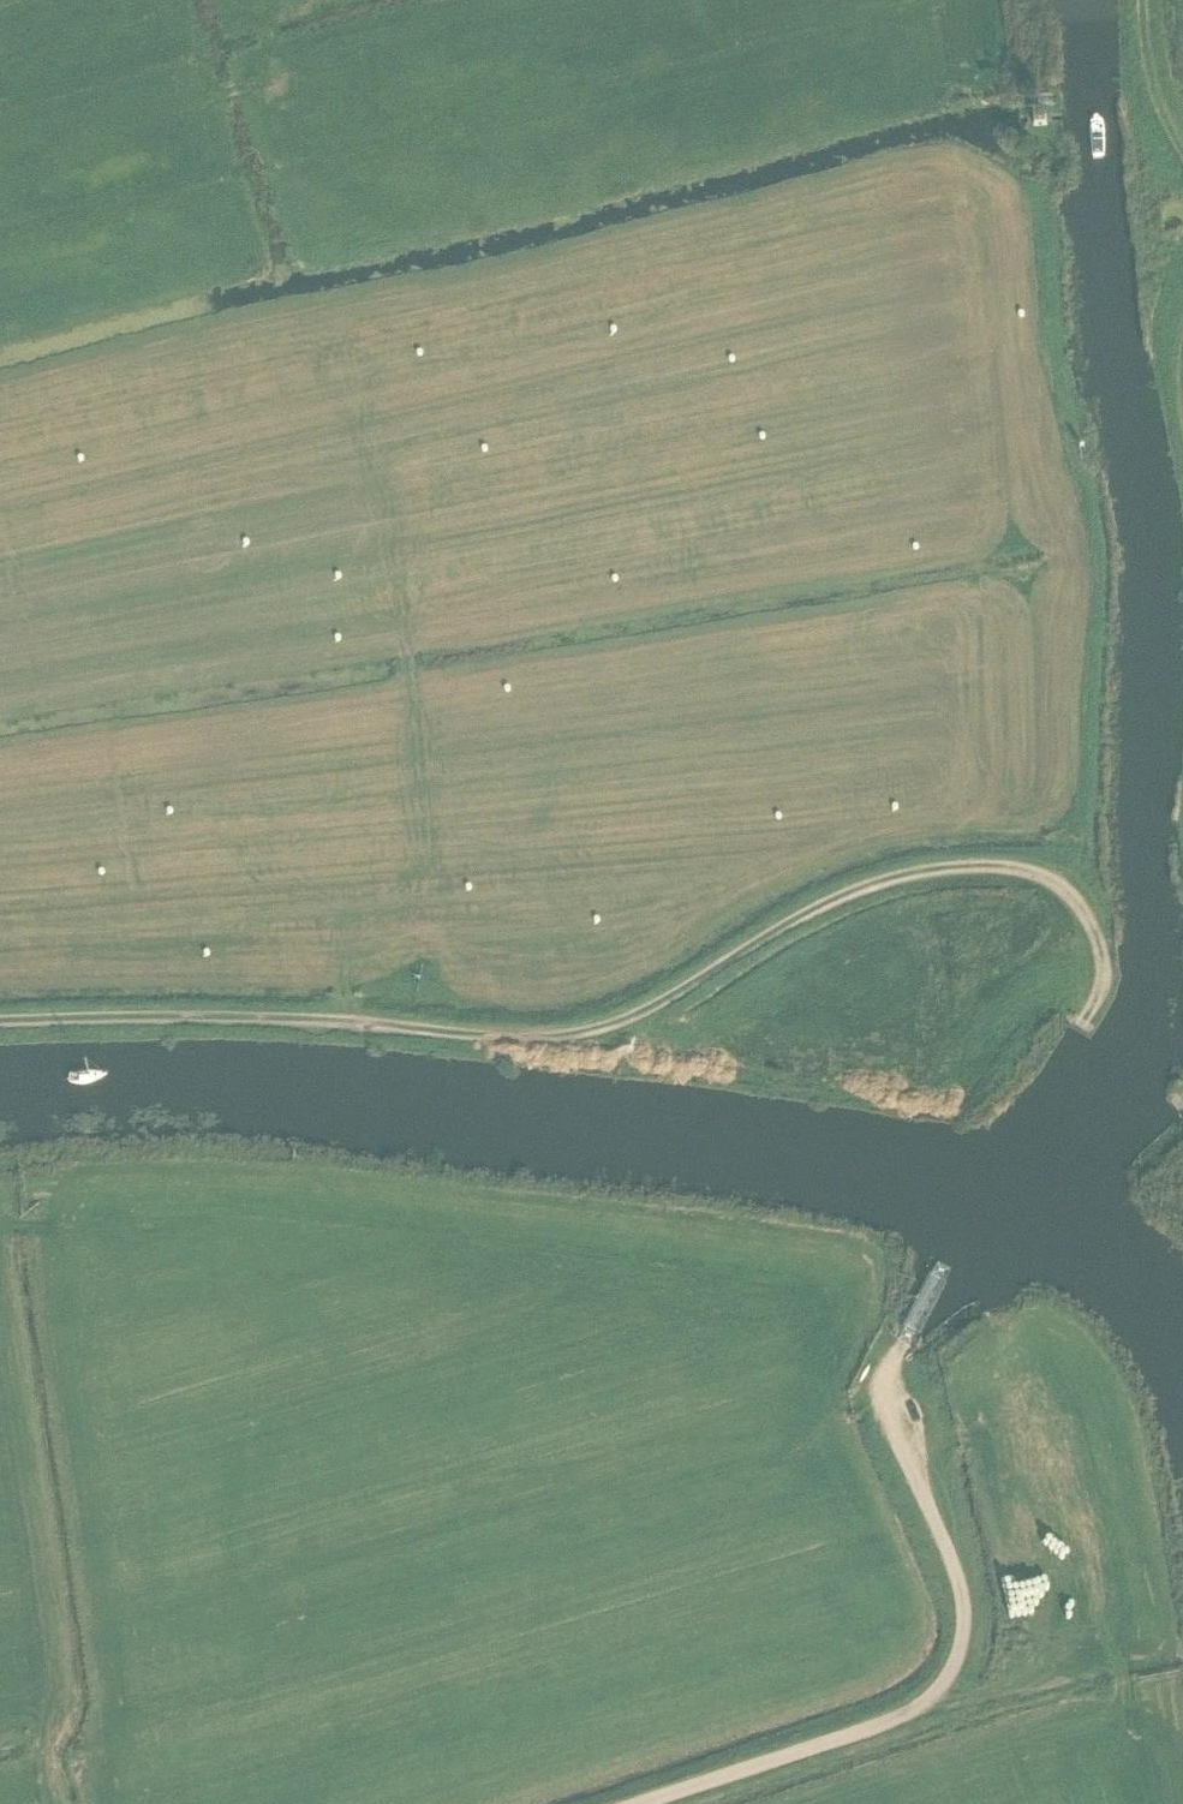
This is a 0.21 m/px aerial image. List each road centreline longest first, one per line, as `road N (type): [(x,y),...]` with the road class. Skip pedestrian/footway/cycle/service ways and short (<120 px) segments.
road 1 (track): [(1089,1012),(1102,957),(1094,923),(1040,874),(989,864),(875,878),(629,1016),(574,1034),(512,1039),(356,1019),(0,1023)]
road 2 (track): [(640,1803),(903,1717),(955,1669),(964,1622),(959,1581),(894,1425),(889,1384),(908,1331)]
road 3 (track): [(1182,147),(1150,80),(1143,0)]

